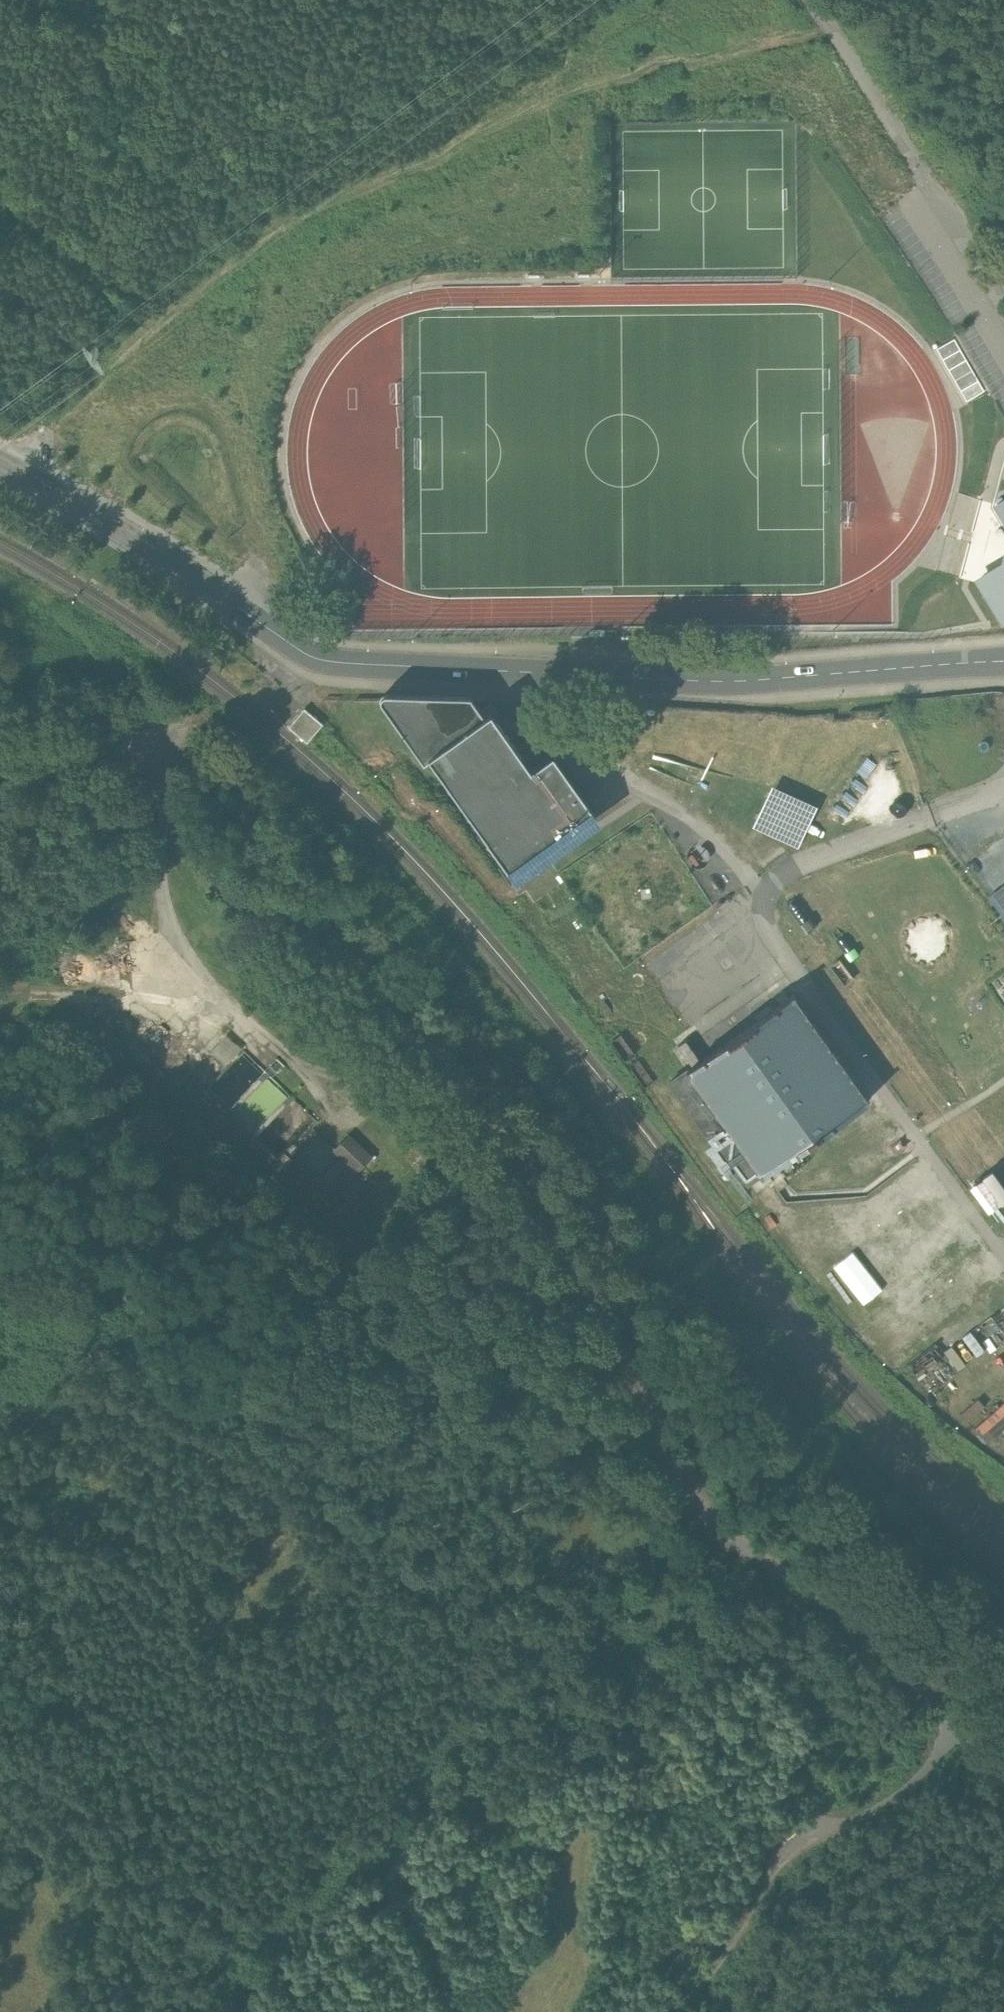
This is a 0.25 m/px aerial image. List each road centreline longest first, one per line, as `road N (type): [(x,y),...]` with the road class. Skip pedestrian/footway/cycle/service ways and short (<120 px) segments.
road 1 (tertiary): [(0,463),(321,661),(714,683),(1003,663)]
road 2 (track): [(810,0),(972,245)]
road 3 (unclassified): [(0,761),(138,742),(188,725)]

